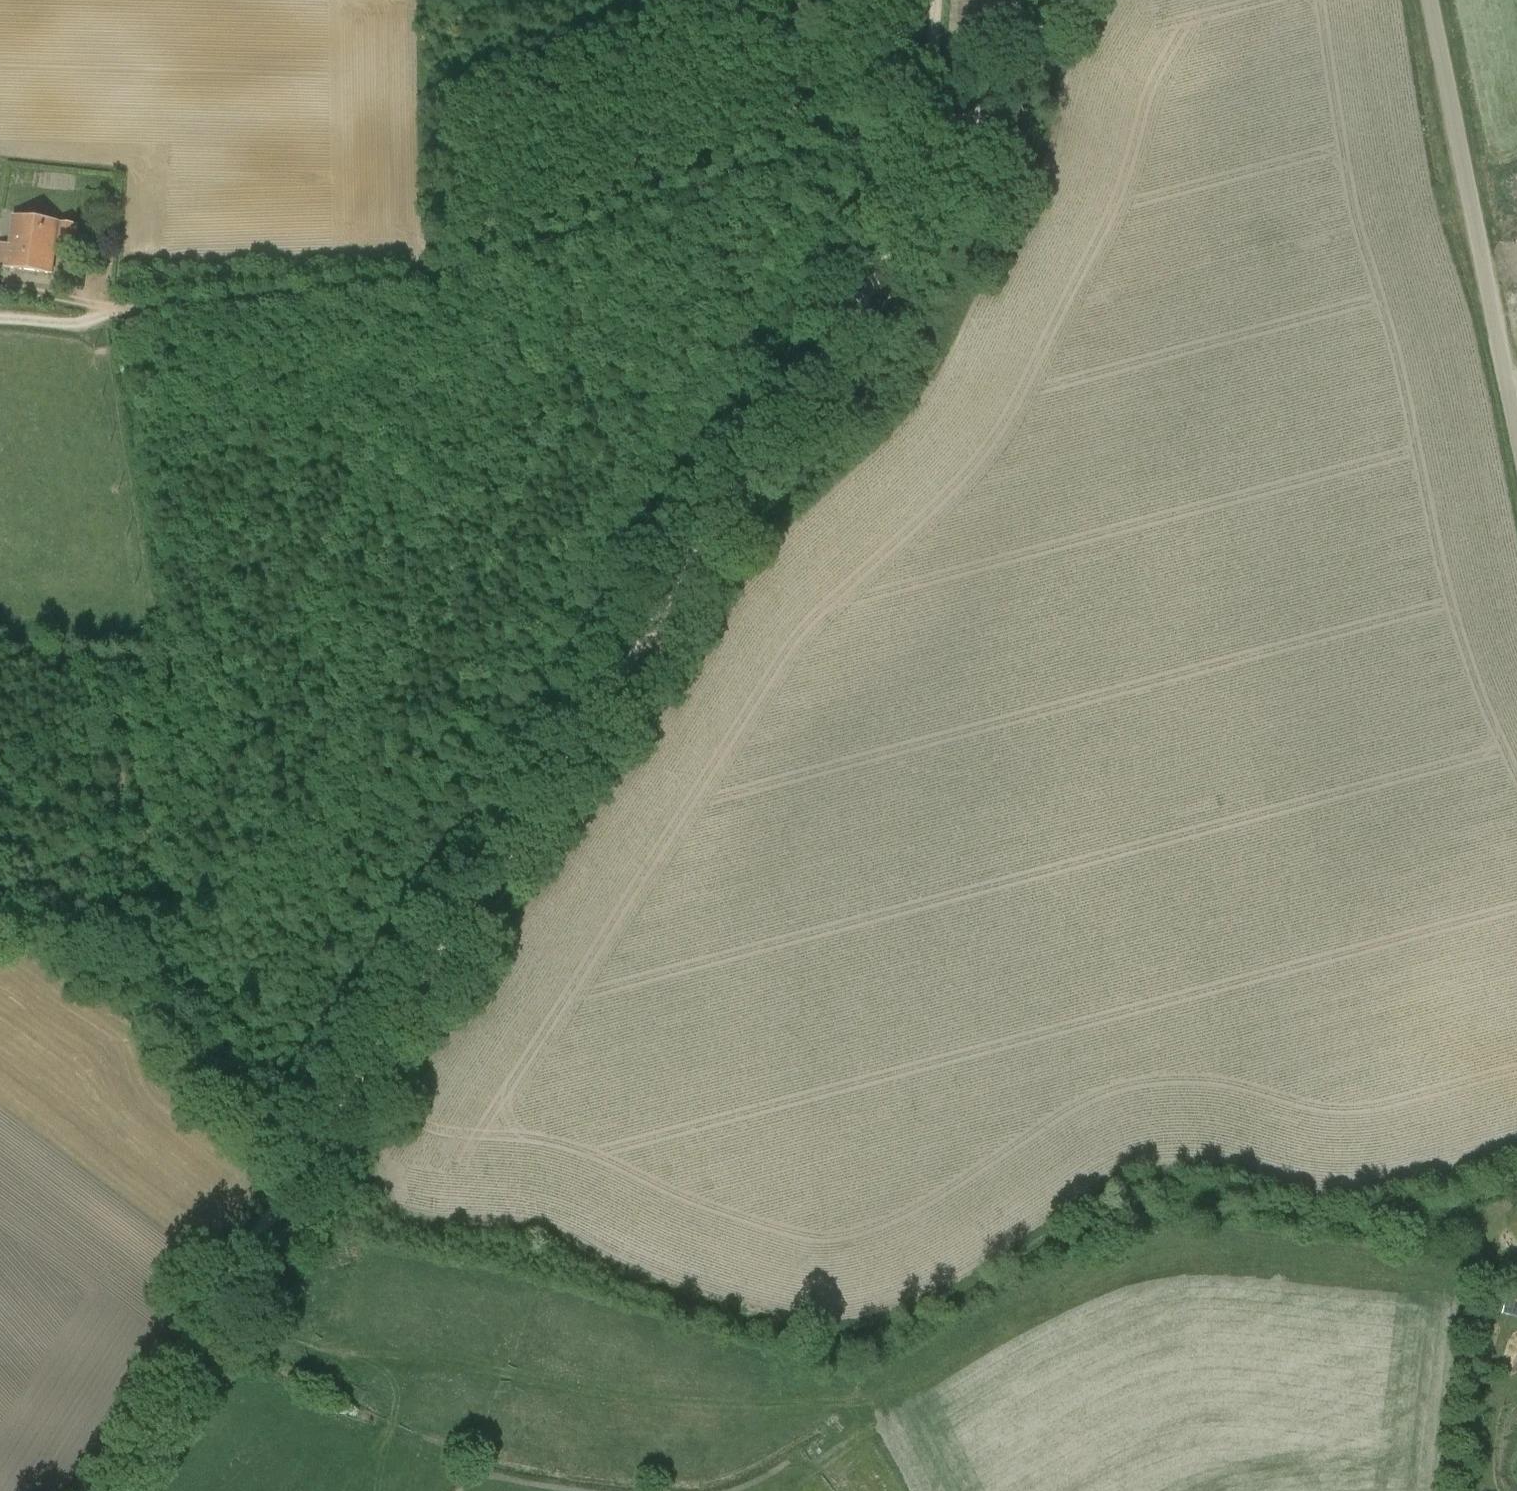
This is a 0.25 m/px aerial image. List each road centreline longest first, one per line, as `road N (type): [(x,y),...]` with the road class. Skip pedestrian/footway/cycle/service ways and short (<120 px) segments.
road 1 (track): [(974,130),(89,1490)]
road 2 (track): [(964,123),(800,150),(486,259),(361,291),(109,306)]
road 3 (unclassified): [(1516,424),(1431,0)]
road 4 (track): [(1059,0),(974,130)]
road 5 (track): [(974,130),(933,98),(936,0)]

